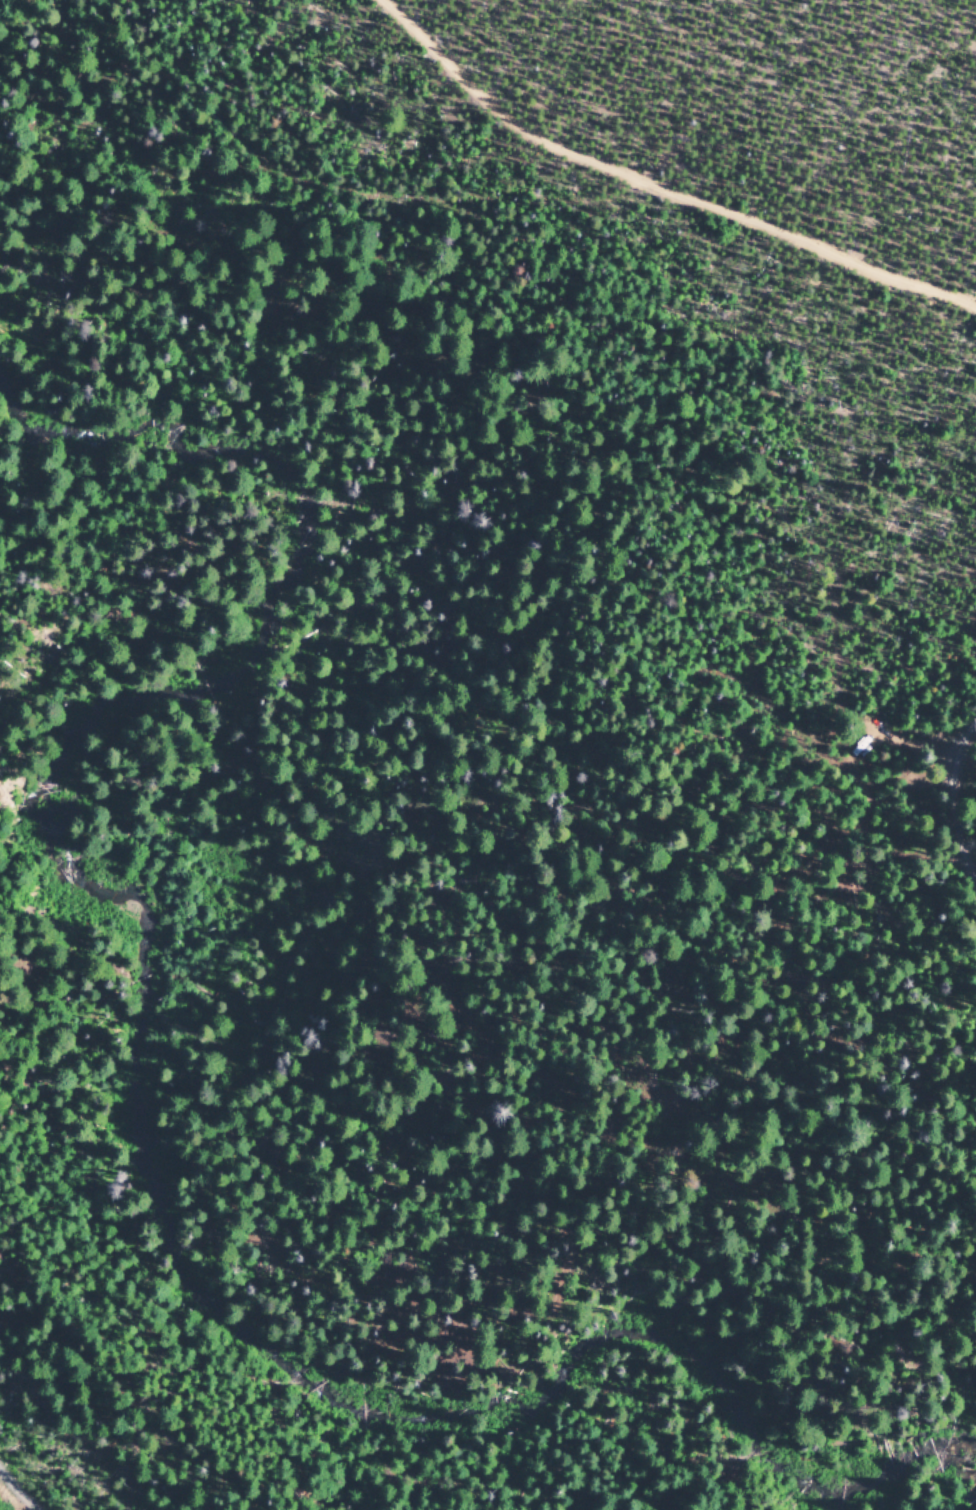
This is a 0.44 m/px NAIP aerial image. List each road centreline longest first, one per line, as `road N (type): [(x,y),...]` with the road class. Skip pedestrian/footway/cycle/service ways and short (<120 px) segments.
road 1 (track): [(377,0),(472,94),(525,133),(975,305)]
road 2 (track): [(111,1509),(0,1396)]

